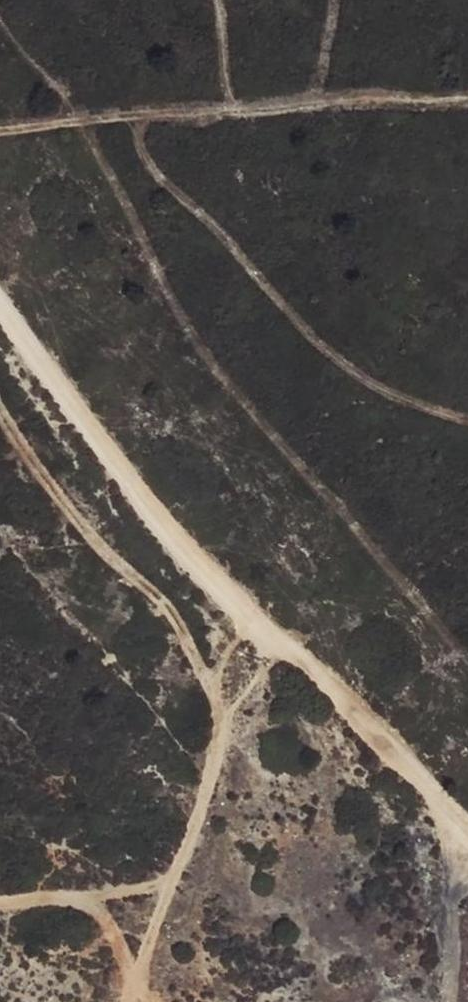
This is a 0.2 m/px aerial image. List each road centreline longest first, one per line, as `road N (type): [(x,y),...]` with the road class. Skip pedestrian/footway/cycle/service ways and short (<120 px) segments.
road 1 (track): [(0,292),(256,628),(465,817)]
road 2 (track): [(0,127),(467,90)]
road 3 (track): [(124,1001),(256,628)]
road 4 (track): [(448,1001),(465,817)]
road 5 (track): [(163,886),(0,907)]

